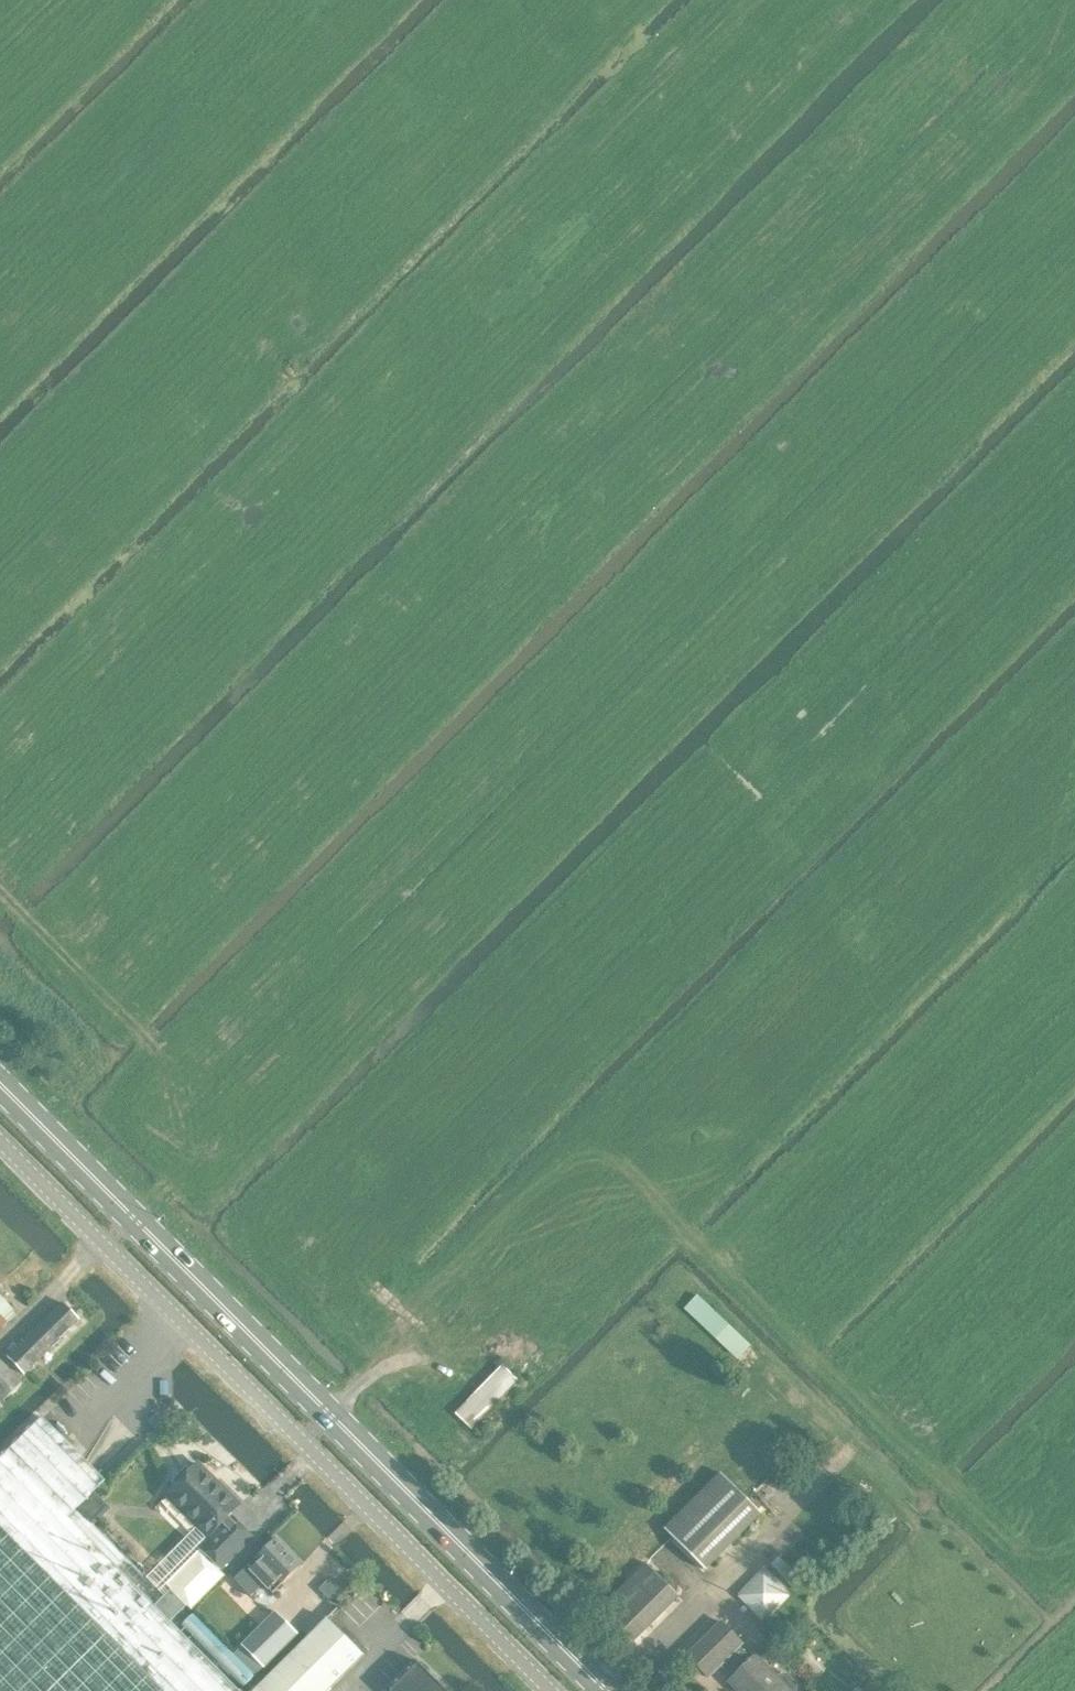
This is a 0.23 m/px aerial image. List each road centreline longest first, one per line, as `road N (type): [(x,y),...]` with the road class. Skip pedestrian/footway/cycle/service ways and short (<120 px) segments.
road 1 (primary): [(0,1085),(608,1690)]
road 2 (unclassified): [(551,1690),(0,1140)]
road 3 (track): [(413,1358),(371,1374),(303,1440)]

